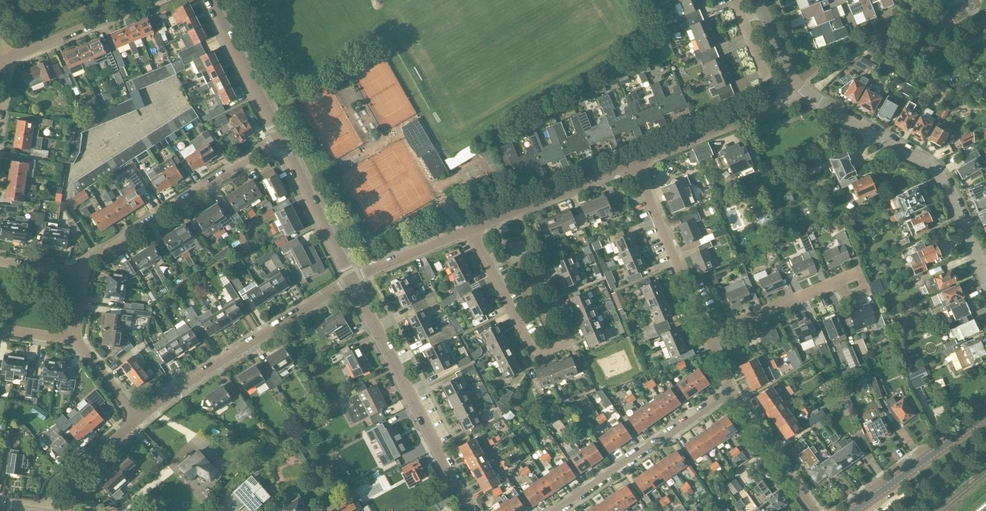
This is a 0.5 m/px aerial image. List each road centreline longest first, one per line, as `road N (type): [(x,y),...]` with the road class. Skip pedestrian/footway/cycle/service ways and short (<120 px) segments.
road 1 (residential): [(710,331),(965,217)]
road 2 (residential): [(351,279),(472,510)]
road 3 (residential): [(144,418),(351,279)]
road 4 (residential): [(279,142),(83,274)]
road 5 (residential): [(965,217),(940,166),(795,79)]
road 6 (residential): [(733,389),(553,510)]
road 7 (residential): [(633,163),(710,331)]
road 8 (residential): [(571,340),(534,355),(471,229)]
road 9 (residential): [(471,229),(633,163)]
road 10 (residential): [(633,163),(785,95)]
road 11 (tertiary): [(854,510),(985,419)]
road 12 (residential): [(279,142),(210,0)]
road 13 (residential): [(153,0),(7,59)]
road 14 (residential): [(351,279),(279,142)]
road 15 (residential): [(733,389),(815,510)]
road 16 (residential): [(44,510),(58,485),(144,418)]
road 17 (residential): [(351,279),(471,229)]

